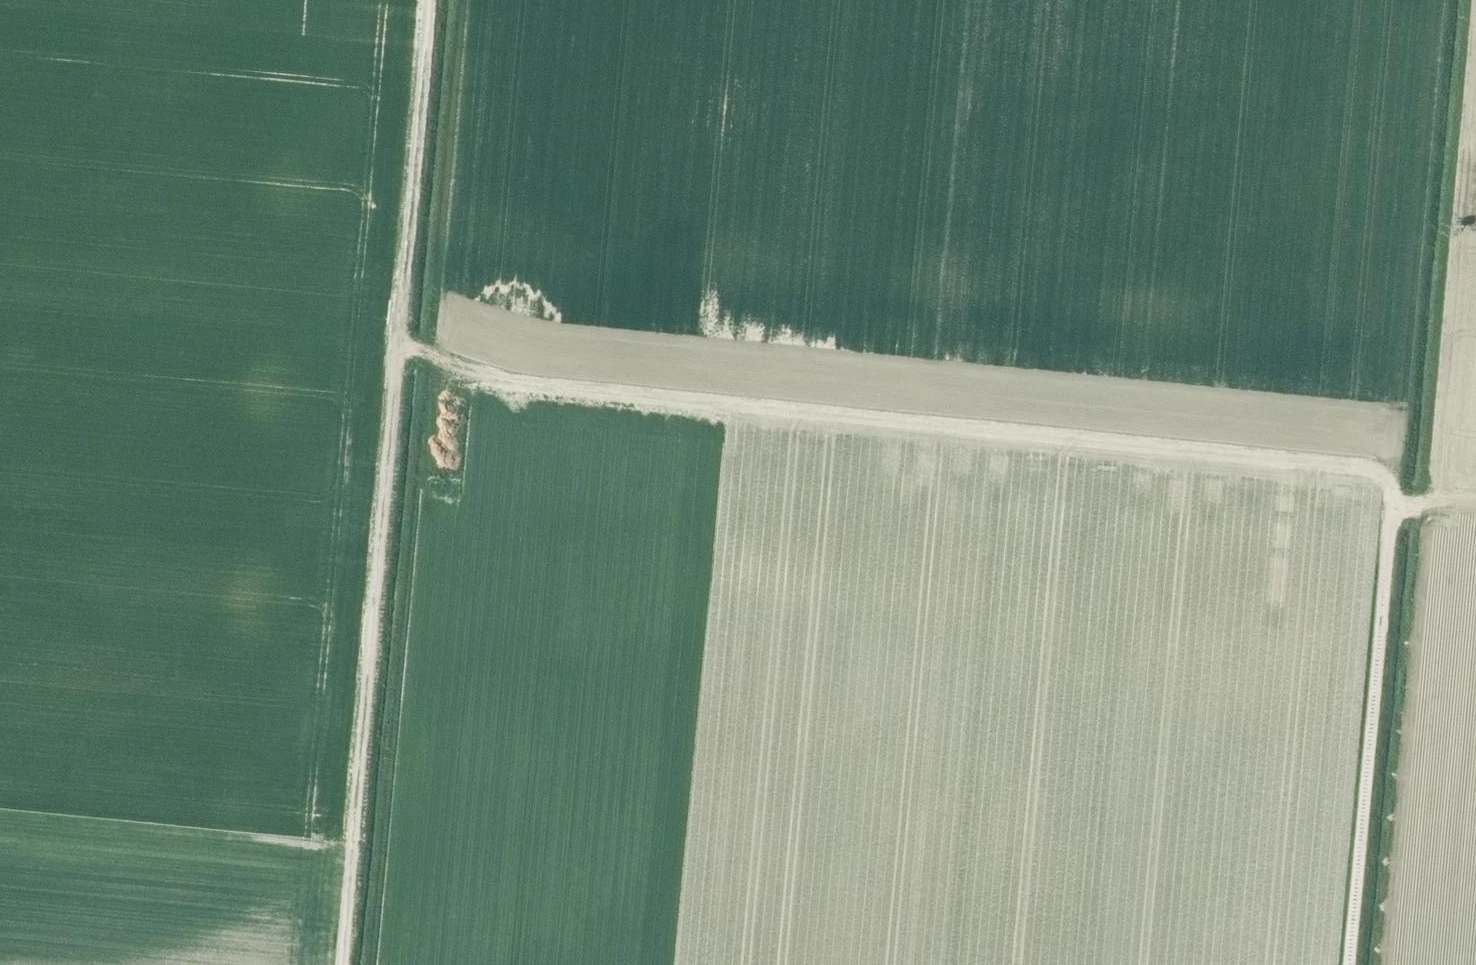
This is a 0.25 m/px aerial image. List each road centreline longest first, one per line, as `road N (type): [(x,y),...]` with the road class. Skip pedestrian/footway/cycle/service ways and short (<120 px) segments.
road 1 (track): [(429,0),(342,964)]
road 2 (unclassified): [(1351,964),(1396,509)]

